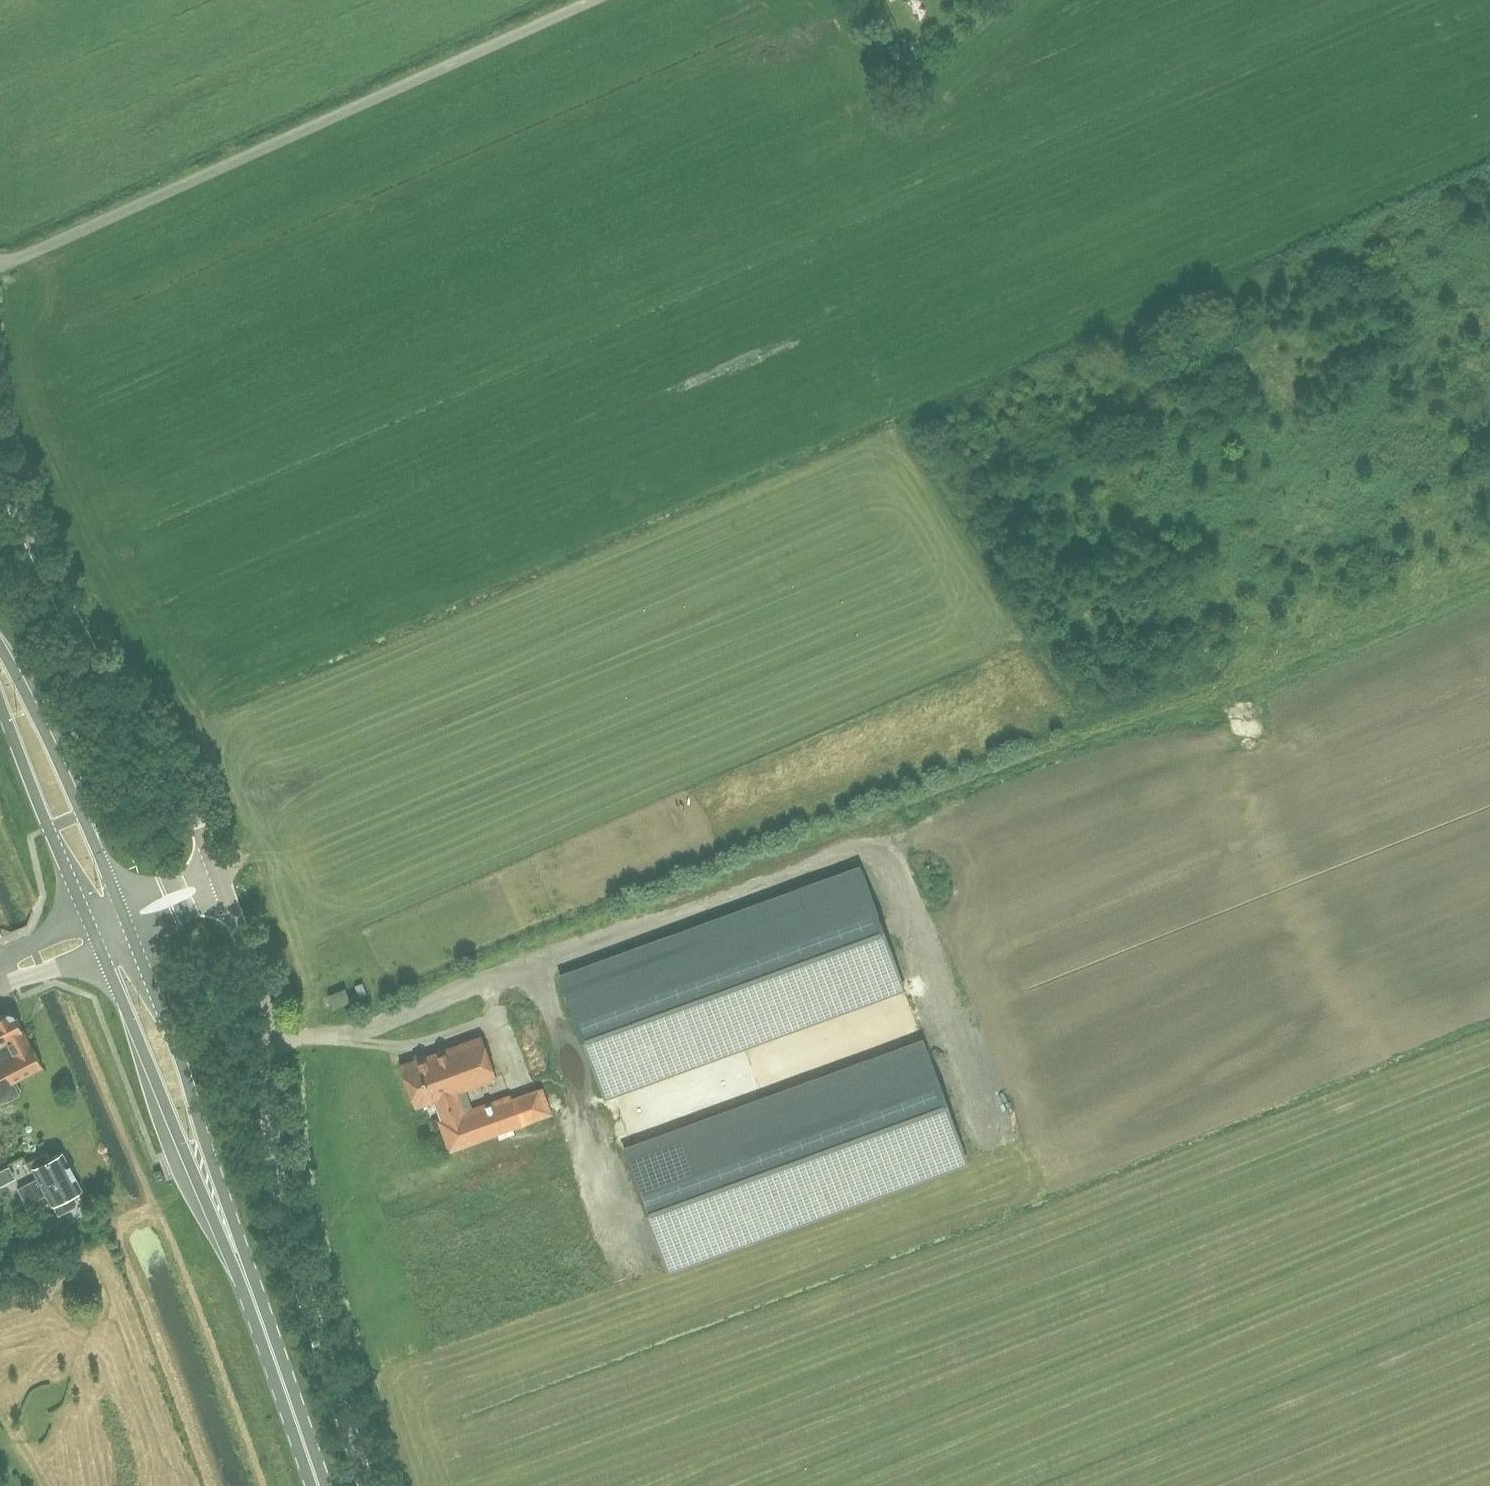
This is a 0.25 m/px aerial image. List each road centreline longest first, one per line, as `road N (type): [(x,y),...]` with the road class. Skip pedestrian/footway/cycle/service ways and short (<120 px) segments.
road 1 (unclassified): [(366,1485),(282,1217),(258,984),(228,895)]
road 2 (unclassified): [(216,866),(183,791),(64,598),(0,460)]
road 3 (primary): [(254,1298),(135,939)]
road 4 (primary): [(103,952),(254,1298)]
road 5 (primary): [(120,903),(0,645)]
road 6 (primary): [(0,706),(89,917)]
road 7 (primary): [(316,1485),(254,1298)]

